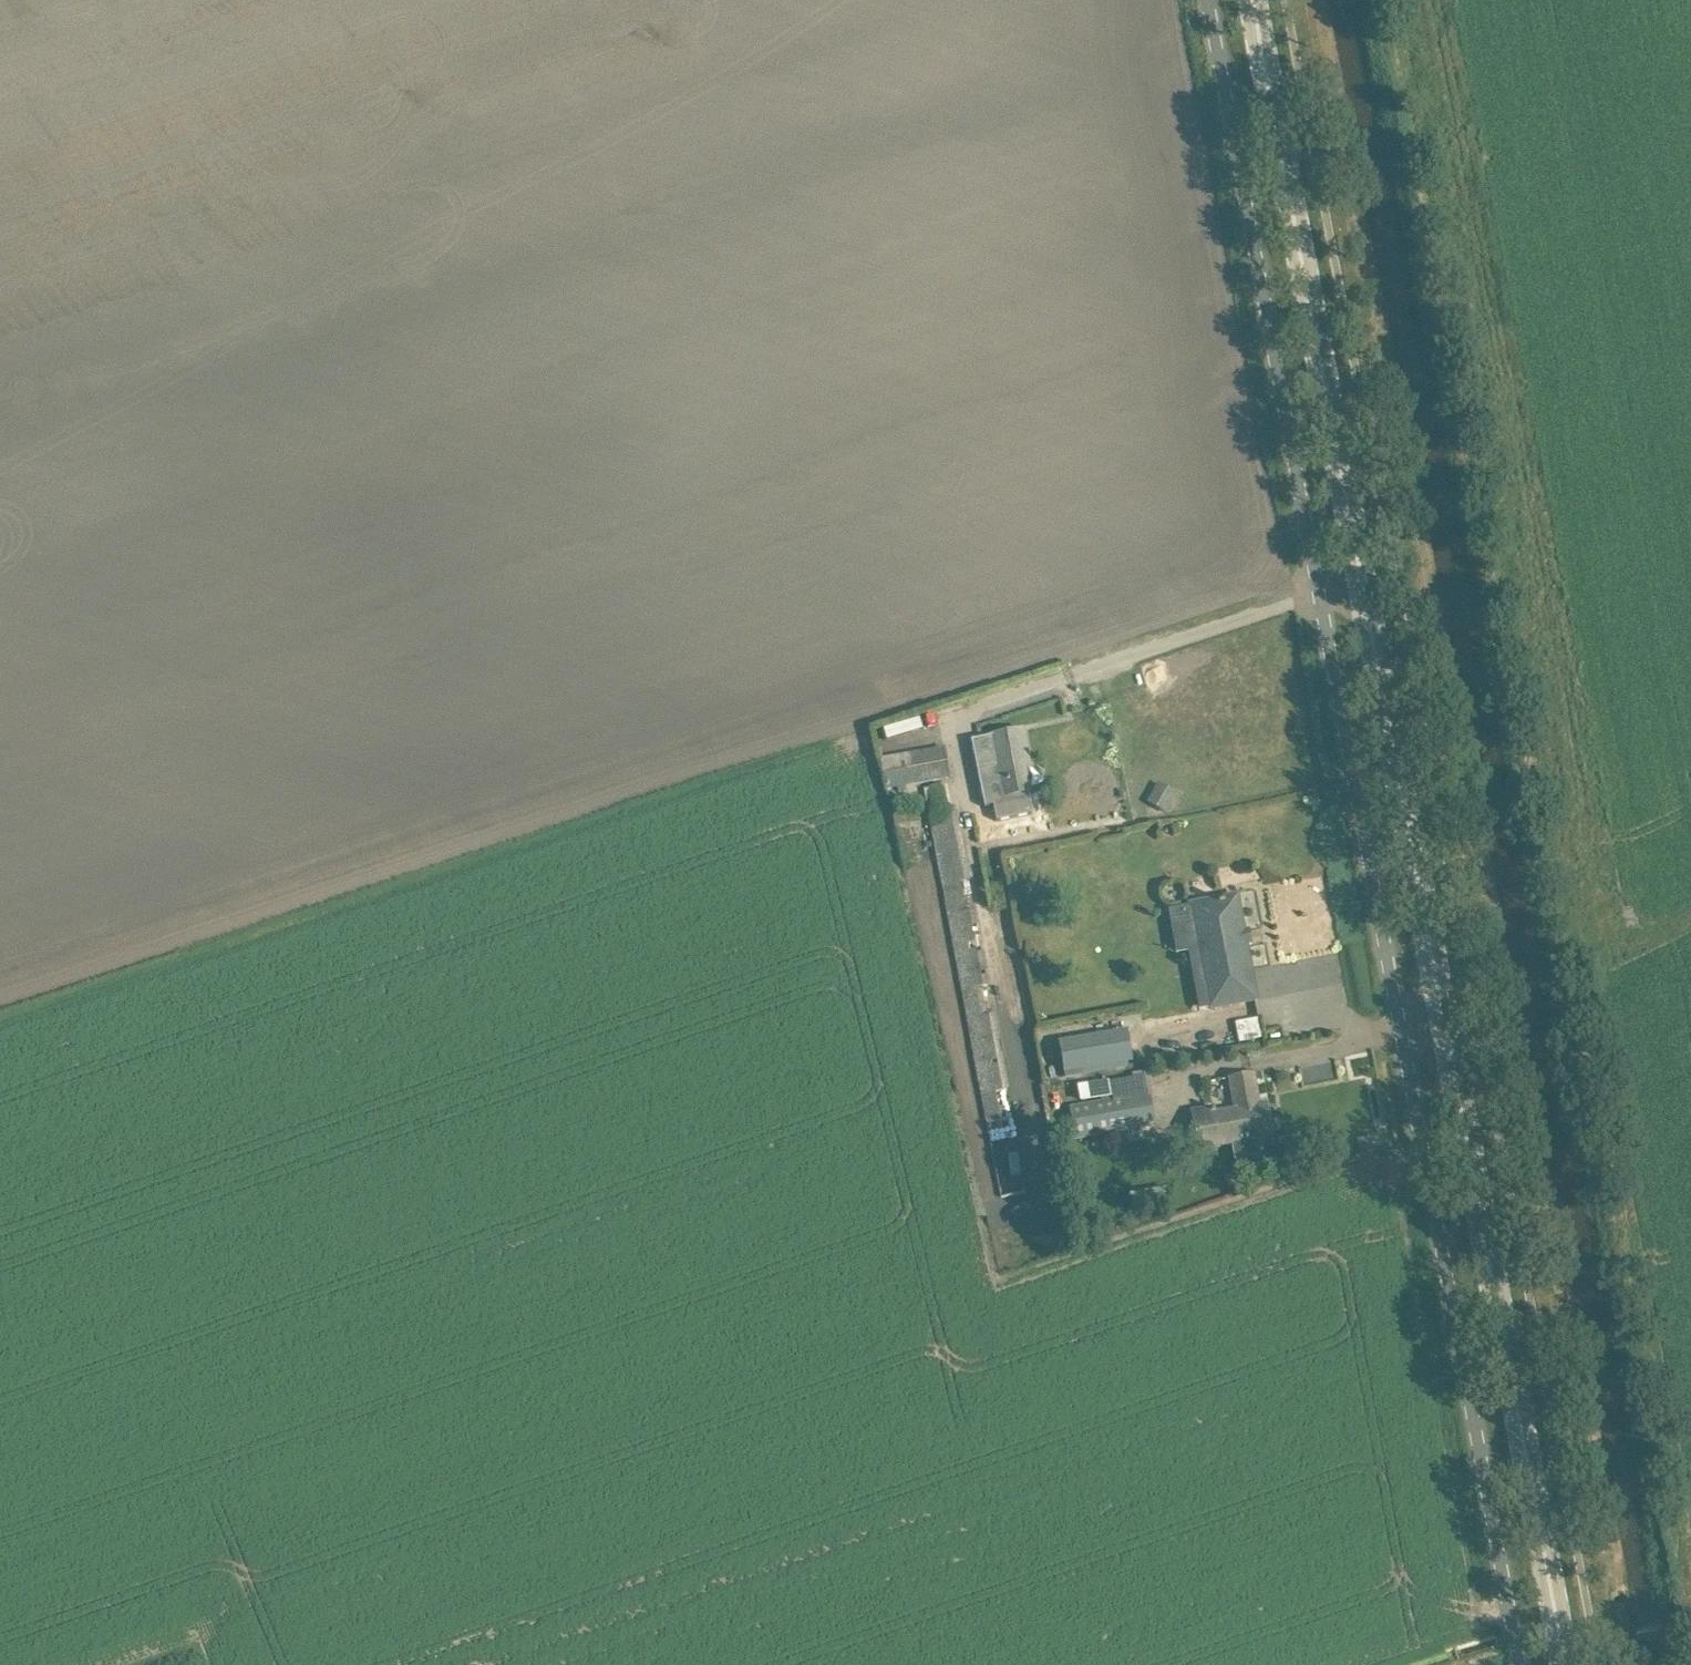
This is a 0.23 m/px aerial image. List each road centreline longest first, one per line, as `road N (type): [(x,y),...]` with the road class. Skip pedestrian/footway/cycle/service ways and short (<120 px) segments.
road 1 (primary): [(1566,1664),(1252,0)]
road 2 (unclassified): [(1524,1664),(1211,0)]

